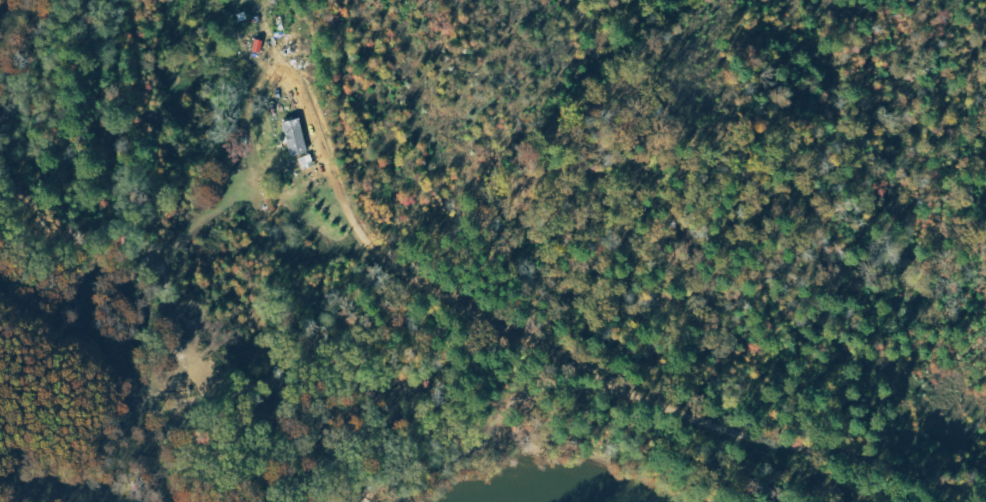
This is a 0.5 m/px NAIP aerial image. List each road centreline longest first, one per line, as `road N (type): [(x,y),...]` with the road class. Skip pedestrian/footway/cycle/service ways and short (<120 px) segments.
road 1 (residential): [(985,483),(894,486),(388,385),(331,345),(271,275),(238,203),(233,124)]
road 2 (residential): [(429,95),(455,198),(498,280),(620,432)]

